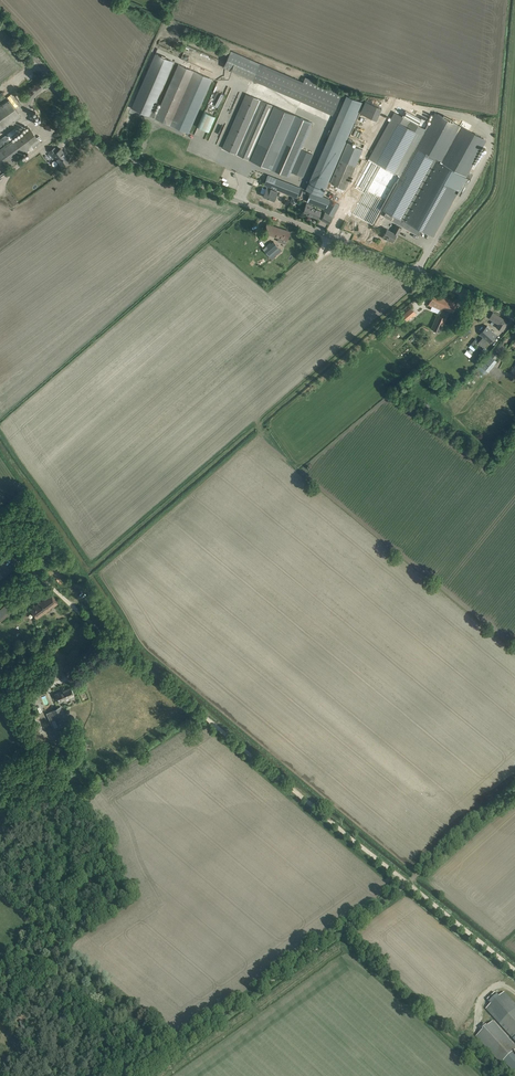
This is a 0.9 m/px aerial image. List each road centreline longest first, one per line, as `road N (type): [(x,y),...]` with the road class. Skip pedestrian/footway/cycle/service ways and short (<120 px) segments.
road 1 (unclassified): [(514,315),(105,147),(0,19)]
road 2 (track): [(407,884),(0,542)]
road 3 (track): [(127,1075),(407,884)]
road 4 (track): [(407,884),(514,788)]
road 5 (track): [(407,884),(514,970)]

